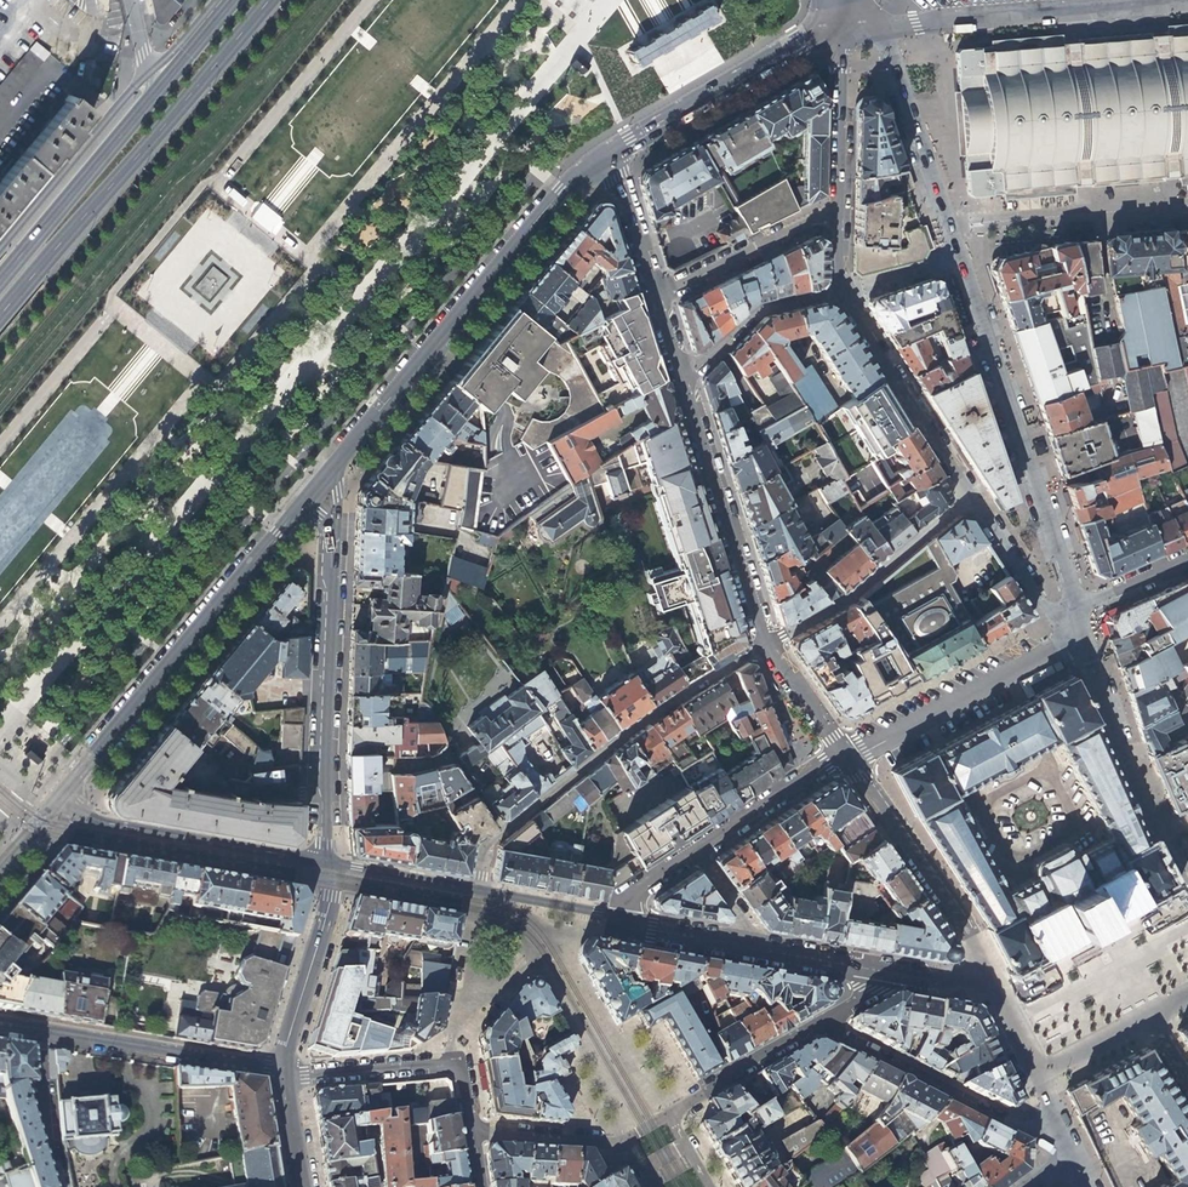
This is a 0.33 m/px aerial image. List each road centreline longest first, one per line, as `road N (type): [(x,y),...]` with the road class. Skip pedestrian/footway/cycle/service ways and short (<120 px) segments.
road 1 (residential): [(1077,607),(880,25)]
road 2 (secondary): [(0,868),(307,501)]
road 3 (secondary): [(349,454),(561,189),(612,158)]
road 4 (secondary): [(26,272),(132,167),(271,0)]
road 5 (residential): [(503,833),(629,731),(768,645)]
road 6 (residential): [(880,25),(1187,1)]
road 7 (secondary): [(197,46),(43,230),(26,272)]
road 8 (residential): [(845,755),(999,994)]
road 9 (residential): [(0,1025),(277,1069)]
road 10 (residential): [(1072,1154),(825,1025)]
road 11 (residential): [(684,382),(768,645)]
road 12 (residential): [(1187,877),(1072,629)]
road 13 (secondary): [(612,158),(850,26)]
road 14 (residential): [(323,797),(333,529)]
road 15 (residential): [(1072,629),(1057,645),(845,755)]
road 16 (residential): [(768,645),(856,594),(968,498)]
road 17 (residential): [(277,1069),(305,1080),(446,1067),(461,1074),(473,1133)]
road 18 (residential): [(839,292),(968,498)]
road 19 (residential): [(152,80),(112,113),(0,246)]
road 20 (residential): [(277,1069),(332,895),(326,863)]
road 21 (residential): [(837,210),(654,292)]
road 22 (residential): [(839,292),(757,310),(684,382)]
road 23 (residential): [(850,26),(837,210)]
road 24 (residential): [(668,1116),(825,1025)]
road 25 (residential): [(845,755),(694,855)]
road 26 (residential): [(968,498),(1039,609),(1072,629)]
road 27 (residential): [(473,1133),(627,1142)]
road 28 (residential): [(627,917),(476,890)]
road 29 (residential): [(476,890),(326,863)]
road 30 (residential): [(763,950),(652,930),(627,917)]
road 31 (residential): [(612,158),(654,292)]
road 32 (residential): [(897,975),(763,950)]
road 33 (residential): [(768,645),(845,755)]
road 34 (residential): [(1035,1075),(1144,1017)]
road 35 (residential): [(1187,556),(1077,607)]
road 36 (residential): [(301,1186),(277,1069)]

